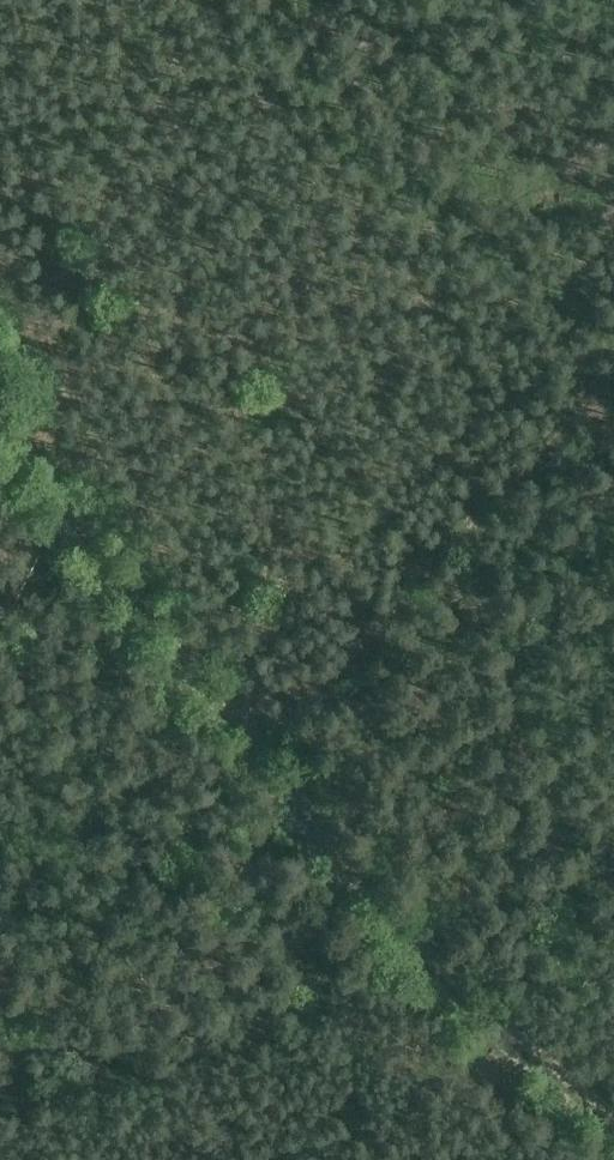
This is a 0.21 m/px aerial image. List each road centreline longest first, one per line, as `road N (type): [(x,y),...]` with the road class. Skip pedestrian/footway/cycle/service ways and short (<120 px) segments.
road 1 (track): [(613,1118),(479,1005),(397,919),(0,420)]
road 2 (track): [(238,745),(335,667),(613,370)]

